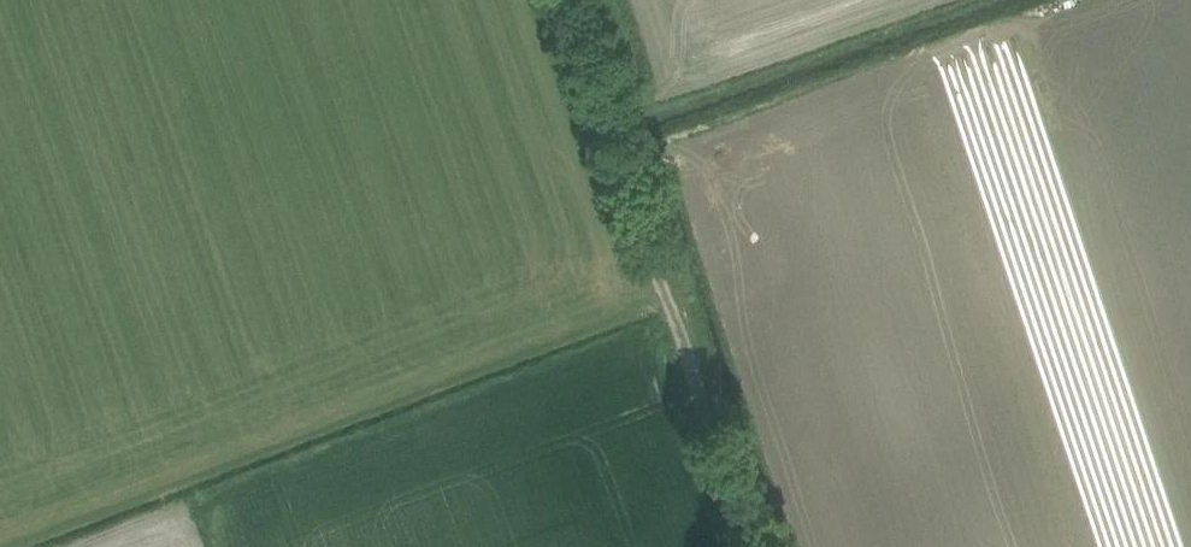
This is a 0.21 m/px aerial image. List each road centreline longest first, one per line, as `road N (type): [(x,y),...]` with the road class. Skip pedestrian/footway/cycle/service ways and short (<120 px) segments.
road 1 (track): [(752,546),(565,0)]

